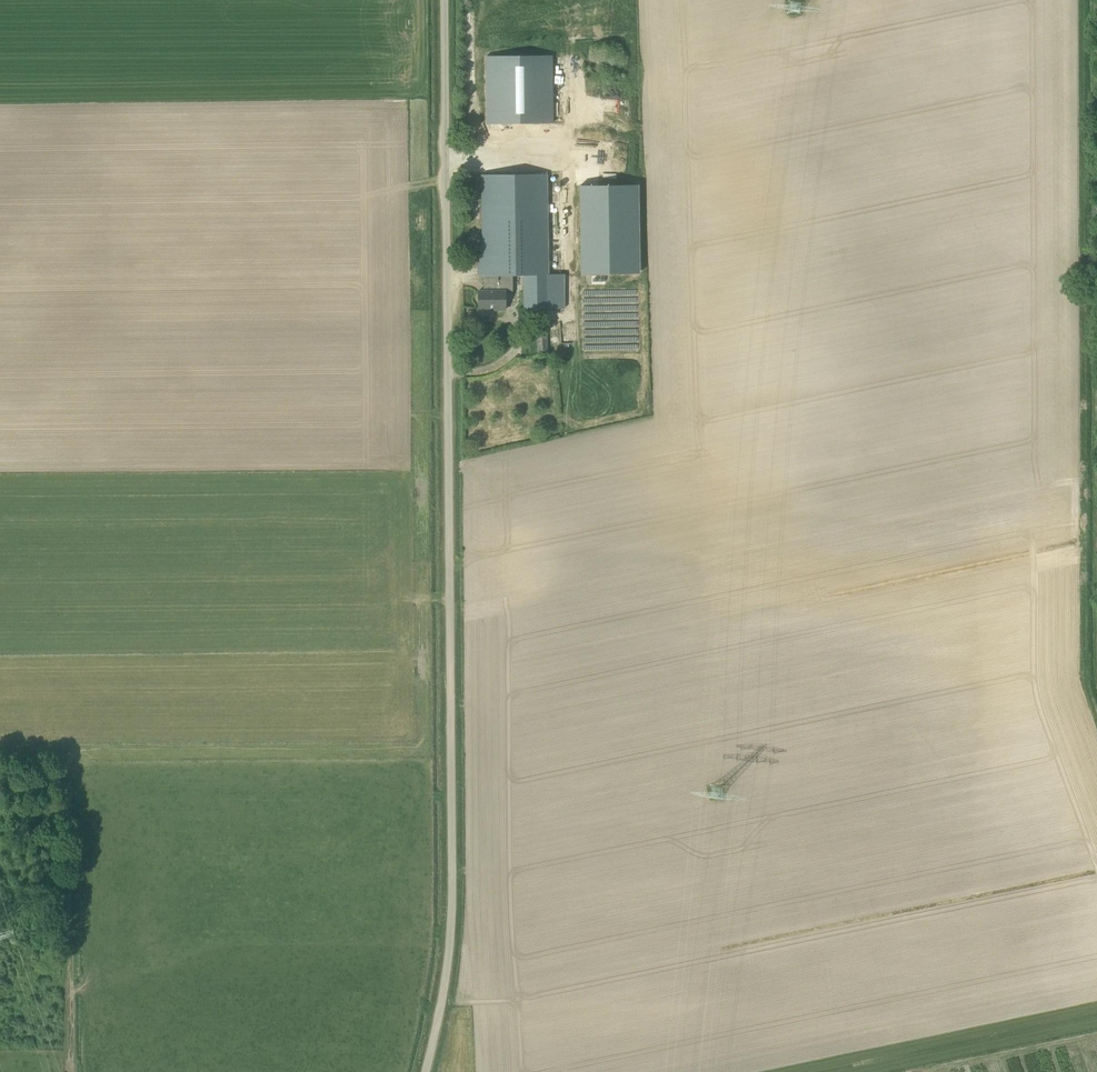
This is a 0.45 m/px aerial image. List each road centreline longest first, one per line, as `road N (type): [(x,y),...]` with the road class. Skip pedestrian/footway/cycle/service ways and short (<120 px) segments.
road 1 (unclassified): [(424,1071),(451,936),(445,0)]

